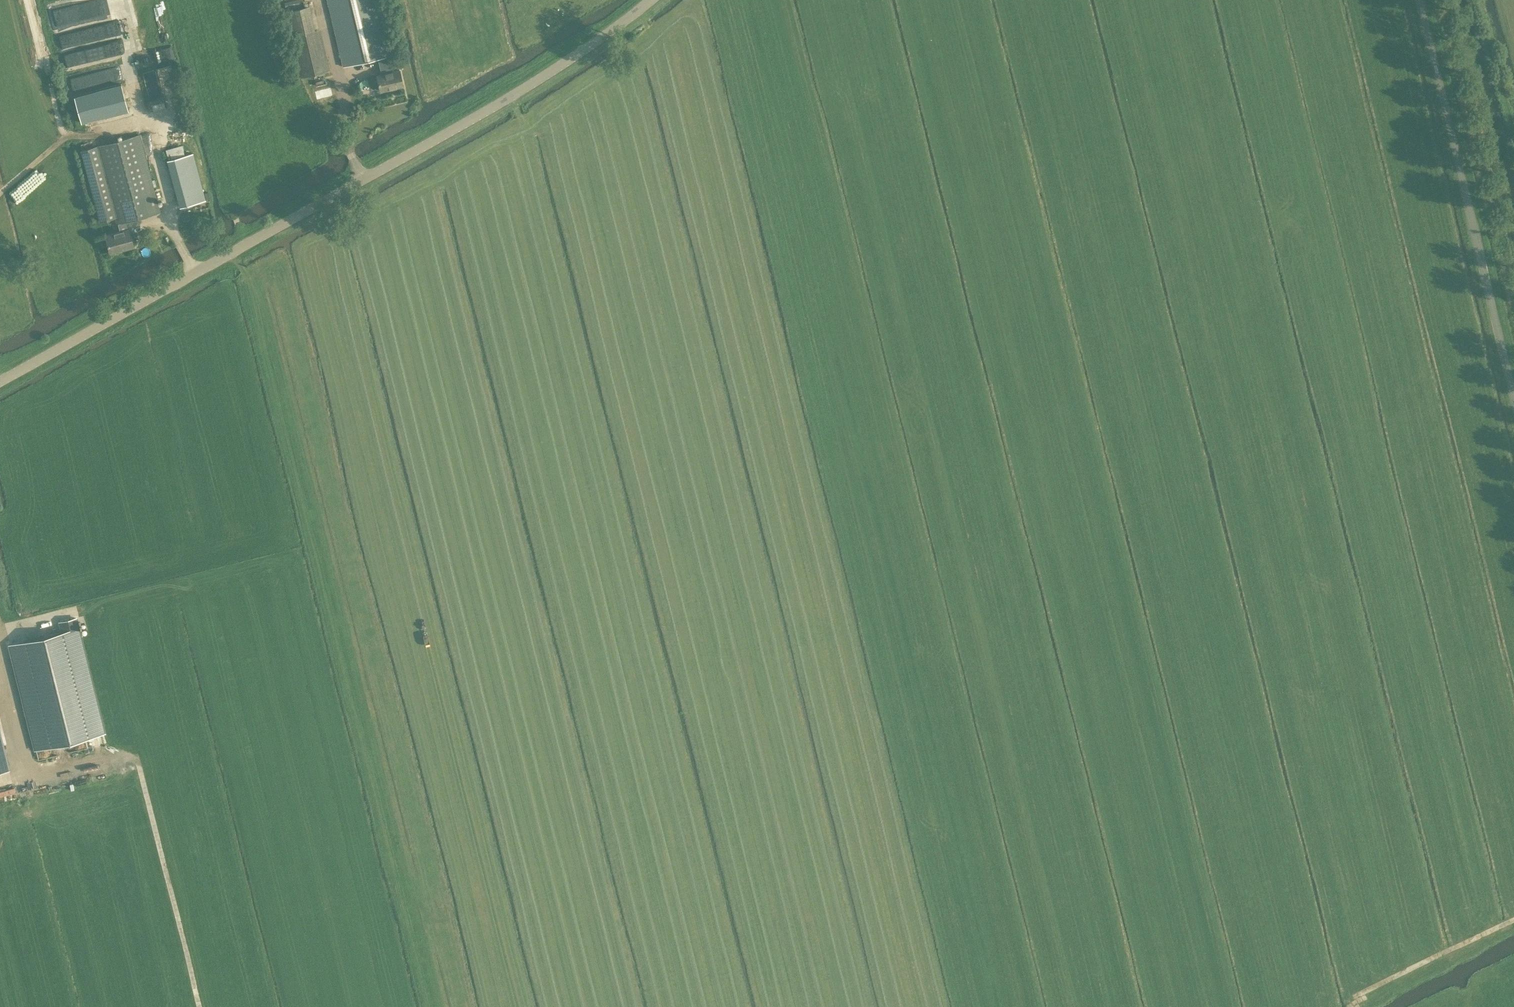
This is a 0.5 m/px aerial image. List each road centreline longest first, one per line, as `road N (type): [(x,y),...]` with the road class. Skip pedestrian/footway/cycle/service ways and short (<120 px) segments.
road 1 (unclassified): [(0,382),(430,146),(583,52),(650,0)]
road 2 (track): [(95,597),(198,1006)]
road 3 (unclassified): [(1513,399),(1417,0)]
road 4 (track): [(155,123),(89,138),(64,131),(26,0)]
road 5 (track): [(1356,1006),(1361,995),(1513,920)]

